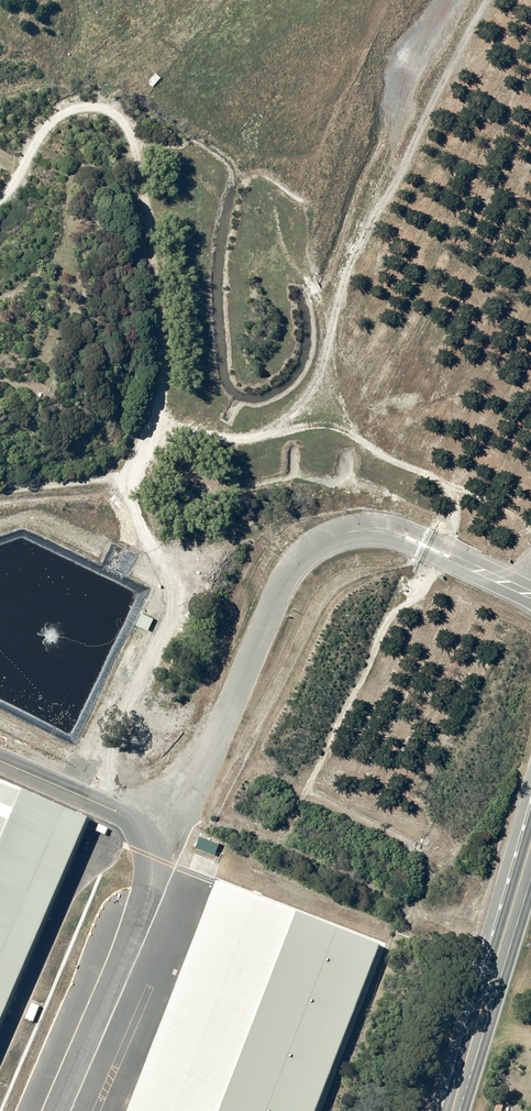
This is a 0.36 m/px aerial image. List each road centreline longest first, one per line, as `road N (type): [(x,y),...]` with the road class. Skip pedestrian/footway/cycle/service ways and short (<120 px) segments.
road 1 (track): [(0,492),(120,481),(149,540),(178,559),(186,577),(187,593),(118,735),(125,775),(415,909)]
road 2 (track): [(127,491),(158,383),(162,327),(130,126),(92,104),(62,108),(29,145),(0,199)]
road 3 (trunk): [(530,686),(470,840),(393,1110)]
road 4 (trunk): [(454,1110),(530,840)]

